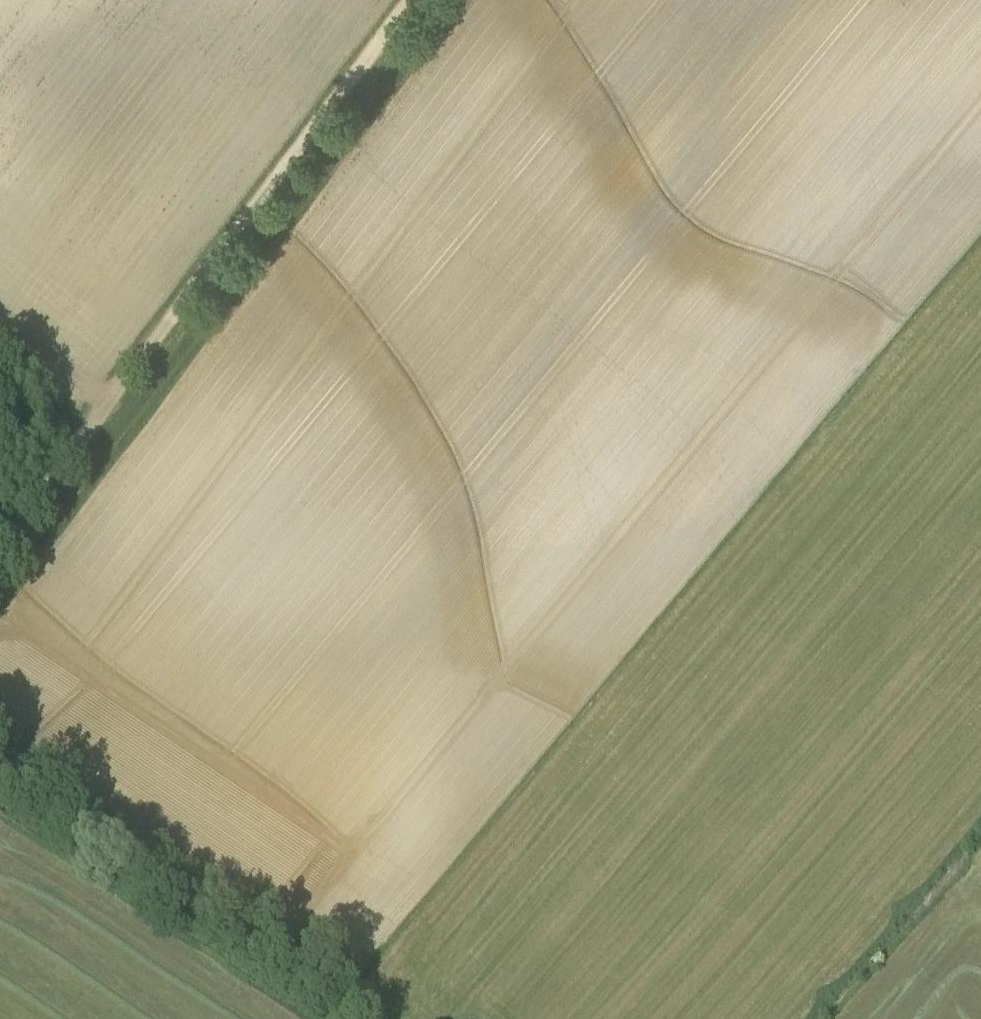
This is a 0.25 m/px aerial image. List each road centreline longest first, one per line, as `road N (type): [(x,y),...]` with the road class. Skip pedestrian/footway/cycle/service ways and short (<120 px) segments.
road 1 (track): [(0,549),(421,0)]

